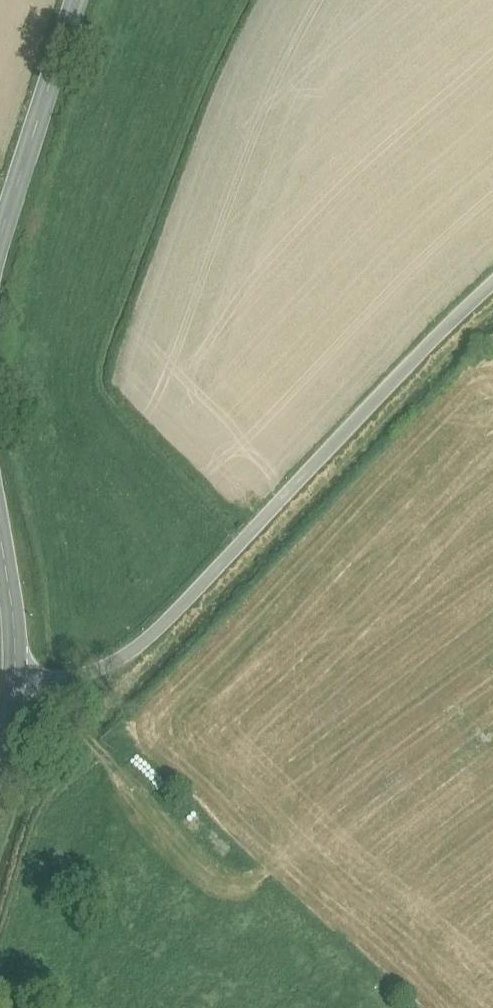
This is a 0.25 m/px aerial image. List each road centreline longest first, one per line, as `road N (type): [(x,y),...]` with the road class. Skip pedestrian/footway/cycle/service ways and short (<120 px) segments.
road 1 (tertiary): [(14,687),(126,661),(492,275)]
road 2 (secondary): [(0,236),(76,0)]
road 3 (secondary): [(14,687),(0,542)]

